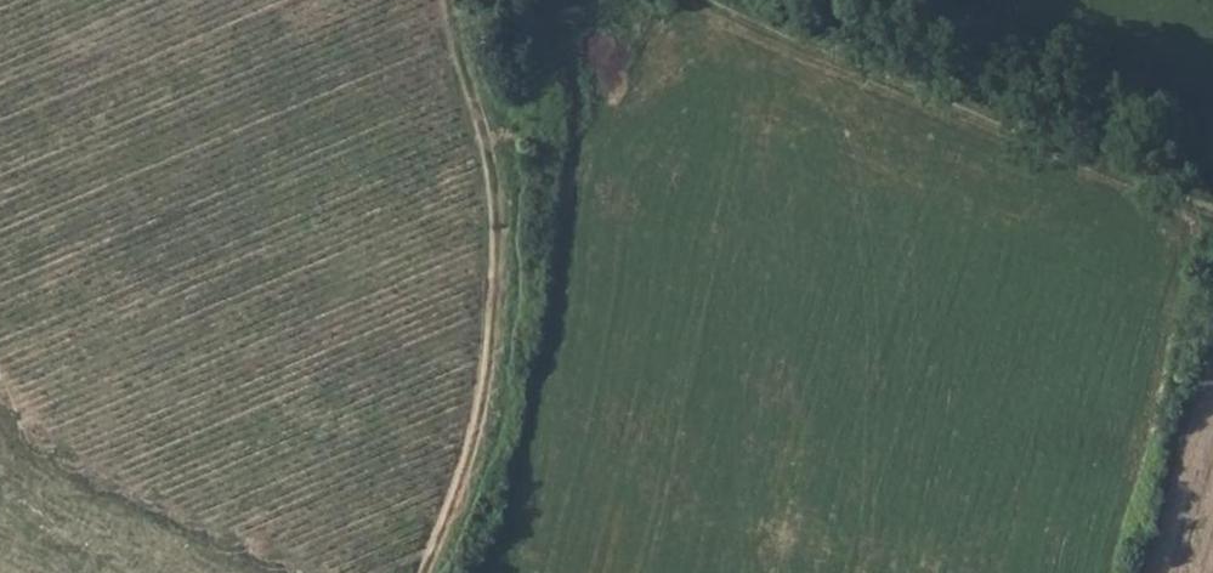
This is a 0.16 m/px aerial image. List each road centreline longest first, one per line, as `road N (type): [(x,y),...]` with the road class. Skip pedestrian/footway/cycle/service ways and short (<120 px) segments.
road 1 (track): [(698,0),(773,38),(1212,197)]

